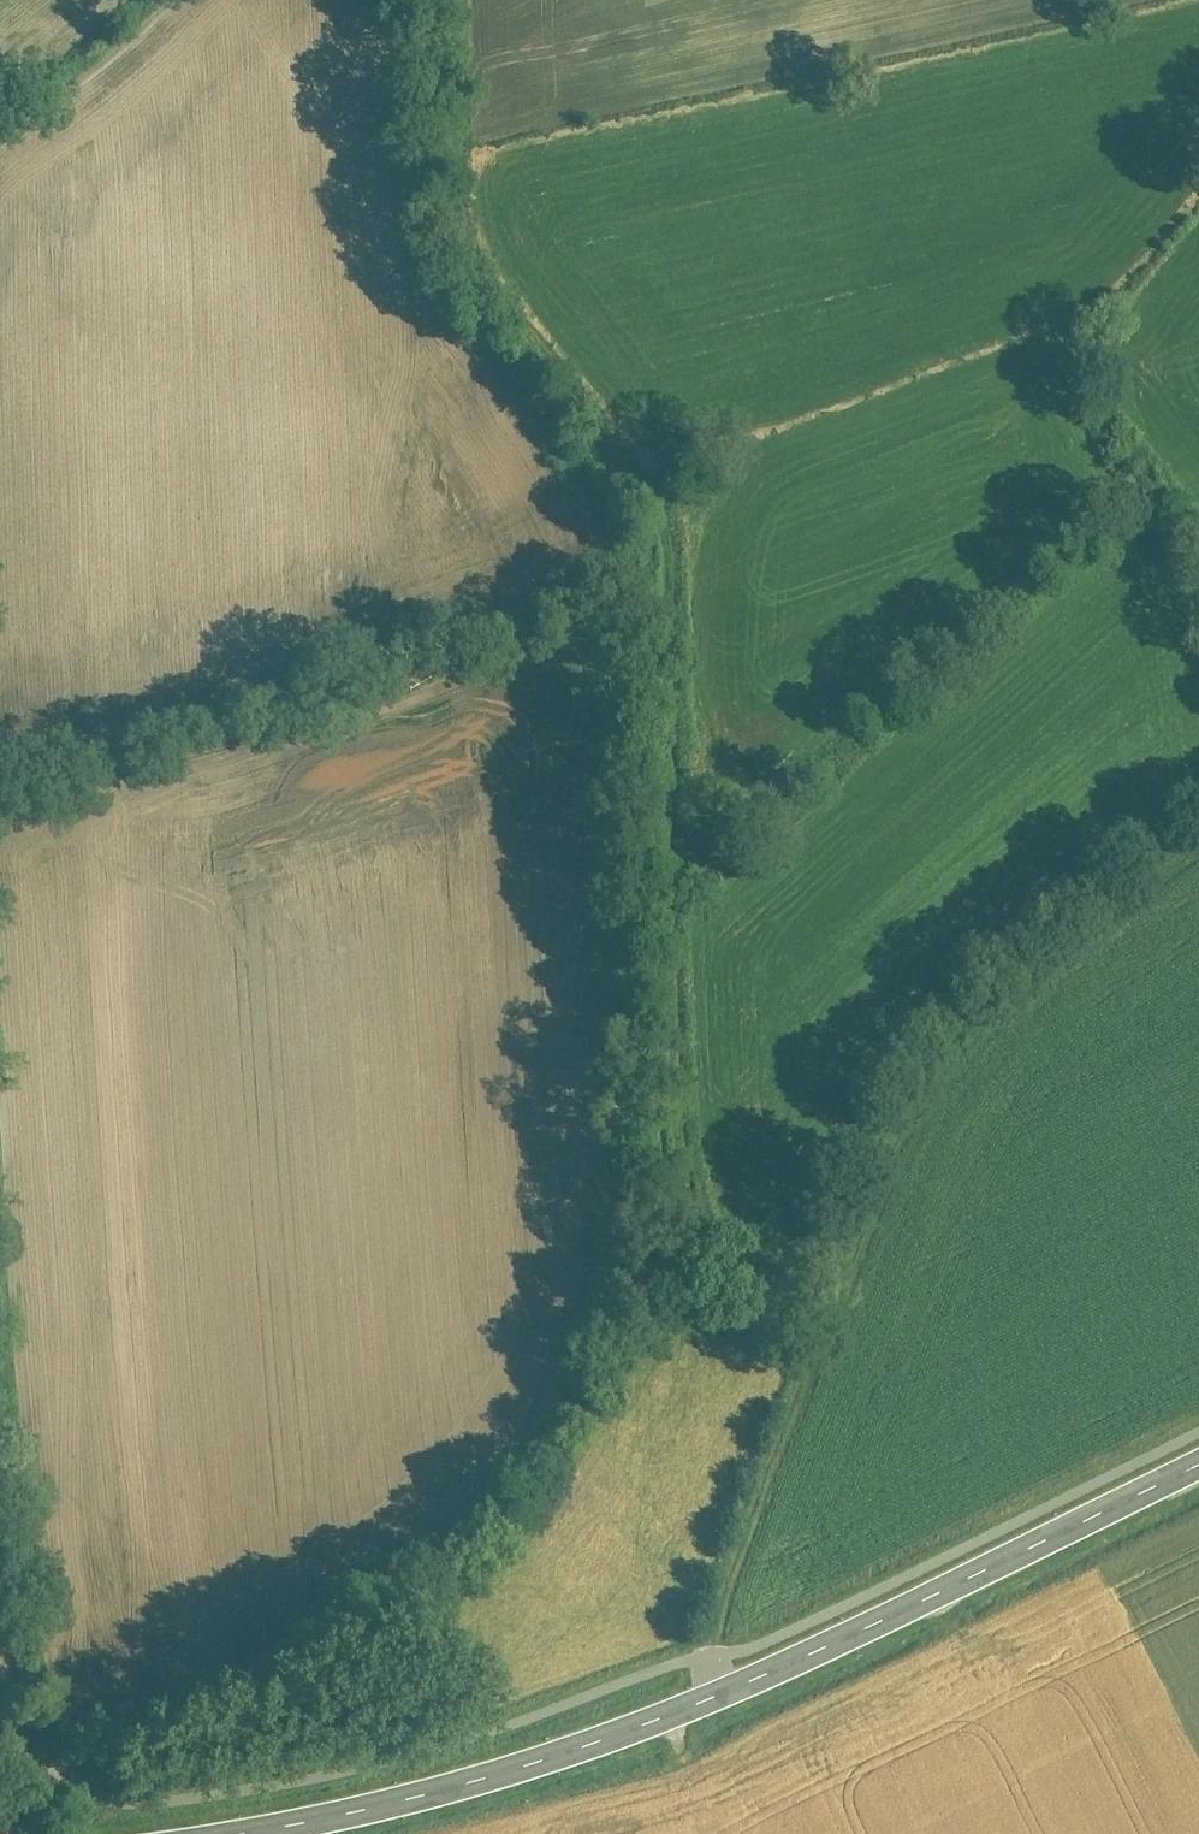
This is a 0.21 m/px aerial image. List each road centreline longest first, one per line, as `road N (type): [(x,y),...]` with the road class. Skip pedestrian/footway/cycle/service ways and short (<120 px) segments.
road 1 (tertiary): [(262,1833),(476,1784),(709,1703),(1198,1468)]
road 2 (track): [(1198,827),(1027,965),(925,1156),(706,1658)]

